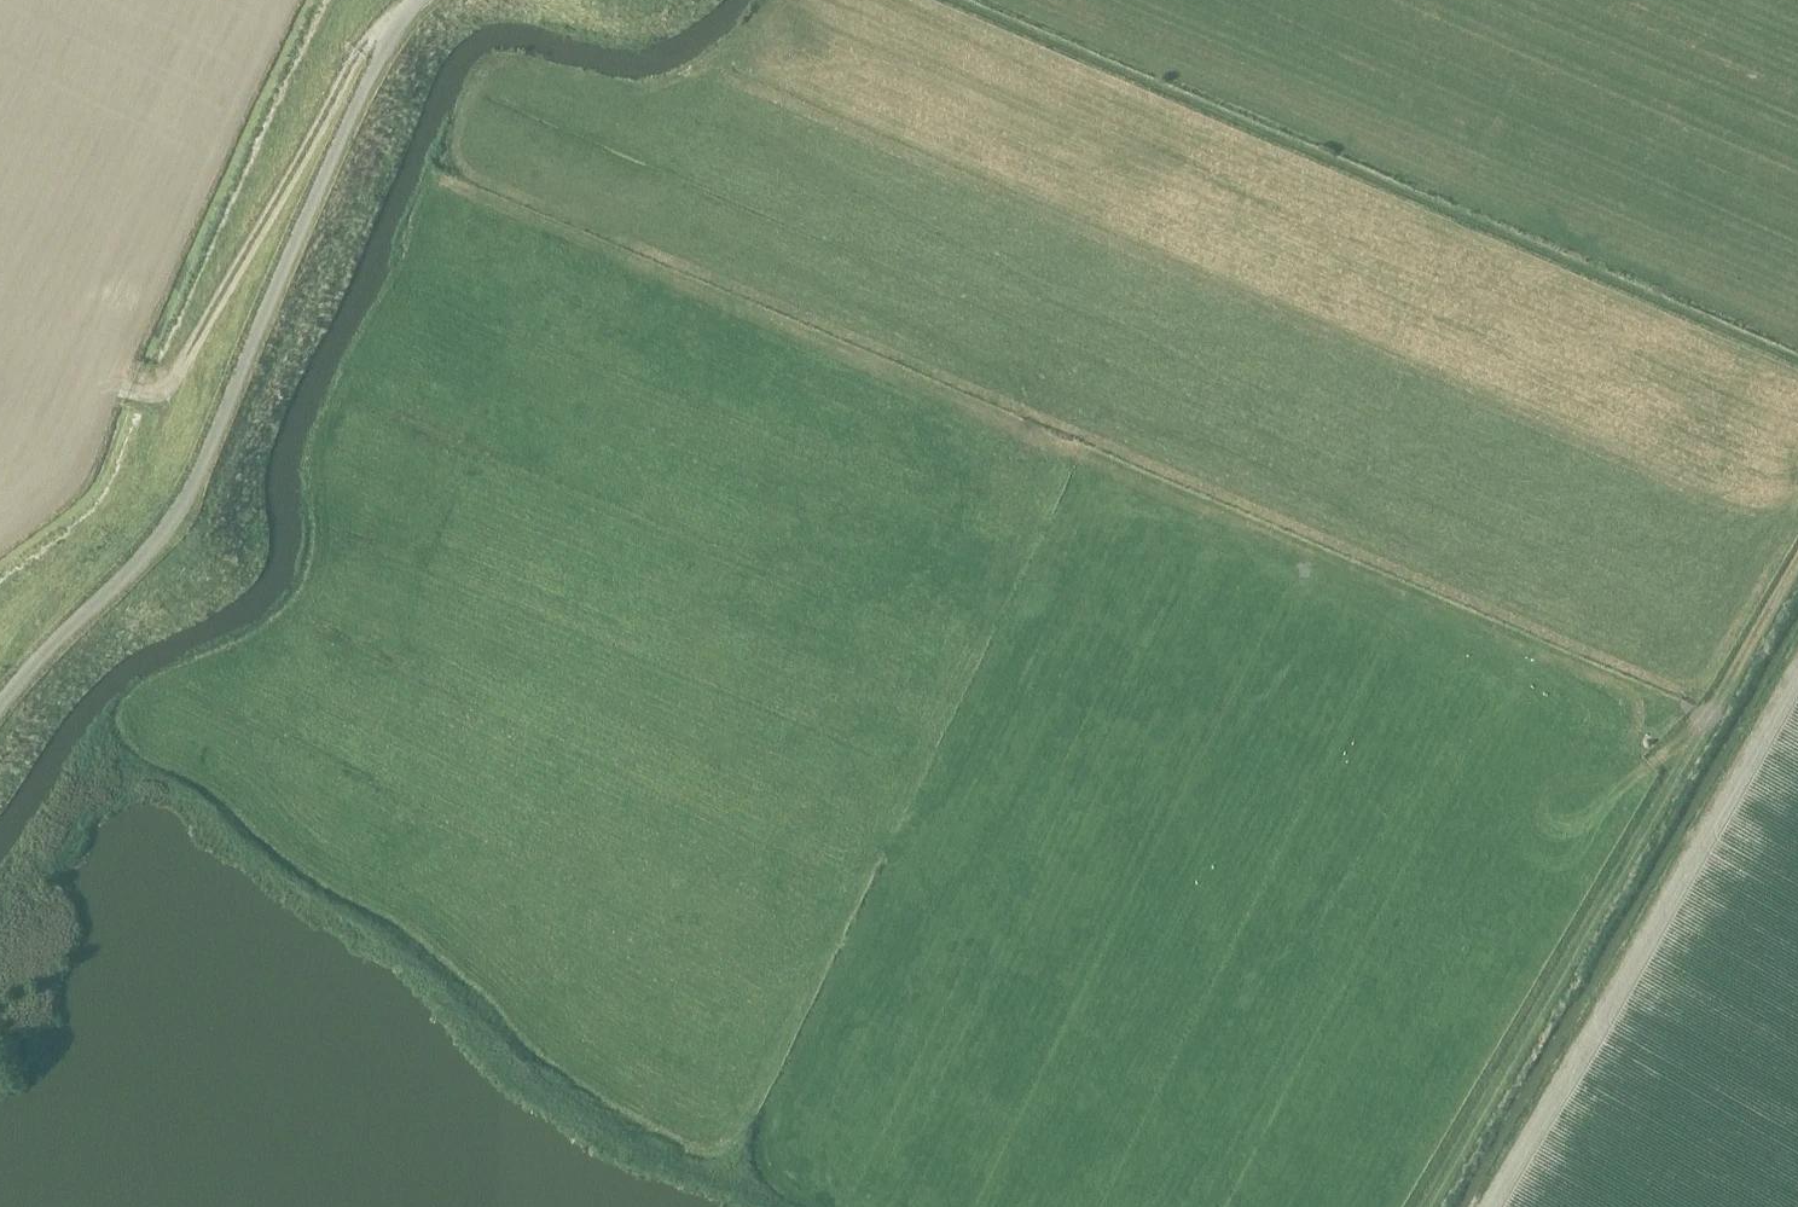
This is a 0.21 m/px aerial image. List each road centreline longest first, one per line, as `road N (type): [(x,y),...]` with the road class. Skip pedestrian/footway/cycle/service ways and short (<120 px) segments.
road 1 (unclassified): [(419,0),(367,79),(181,507),(0,708)]
road 2 (track): [(121,384),(169,384),(376,31),(406,11)]

